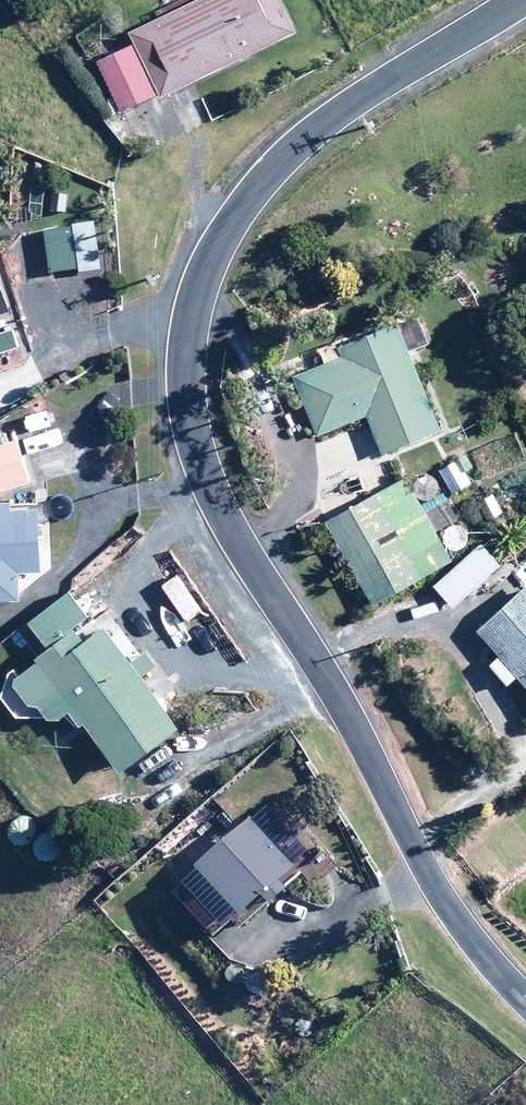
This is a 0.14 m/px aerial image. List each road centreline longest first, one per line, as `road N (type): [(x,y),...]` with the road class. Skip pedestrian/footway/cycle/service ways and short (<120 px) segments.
road 1 (unclassified): [(525,1003),(473,944),(431,878),(350,714),(201,472),(184,418),(193,310),(216,251),(253,193),(297,144),(366,93),(516,0)]

